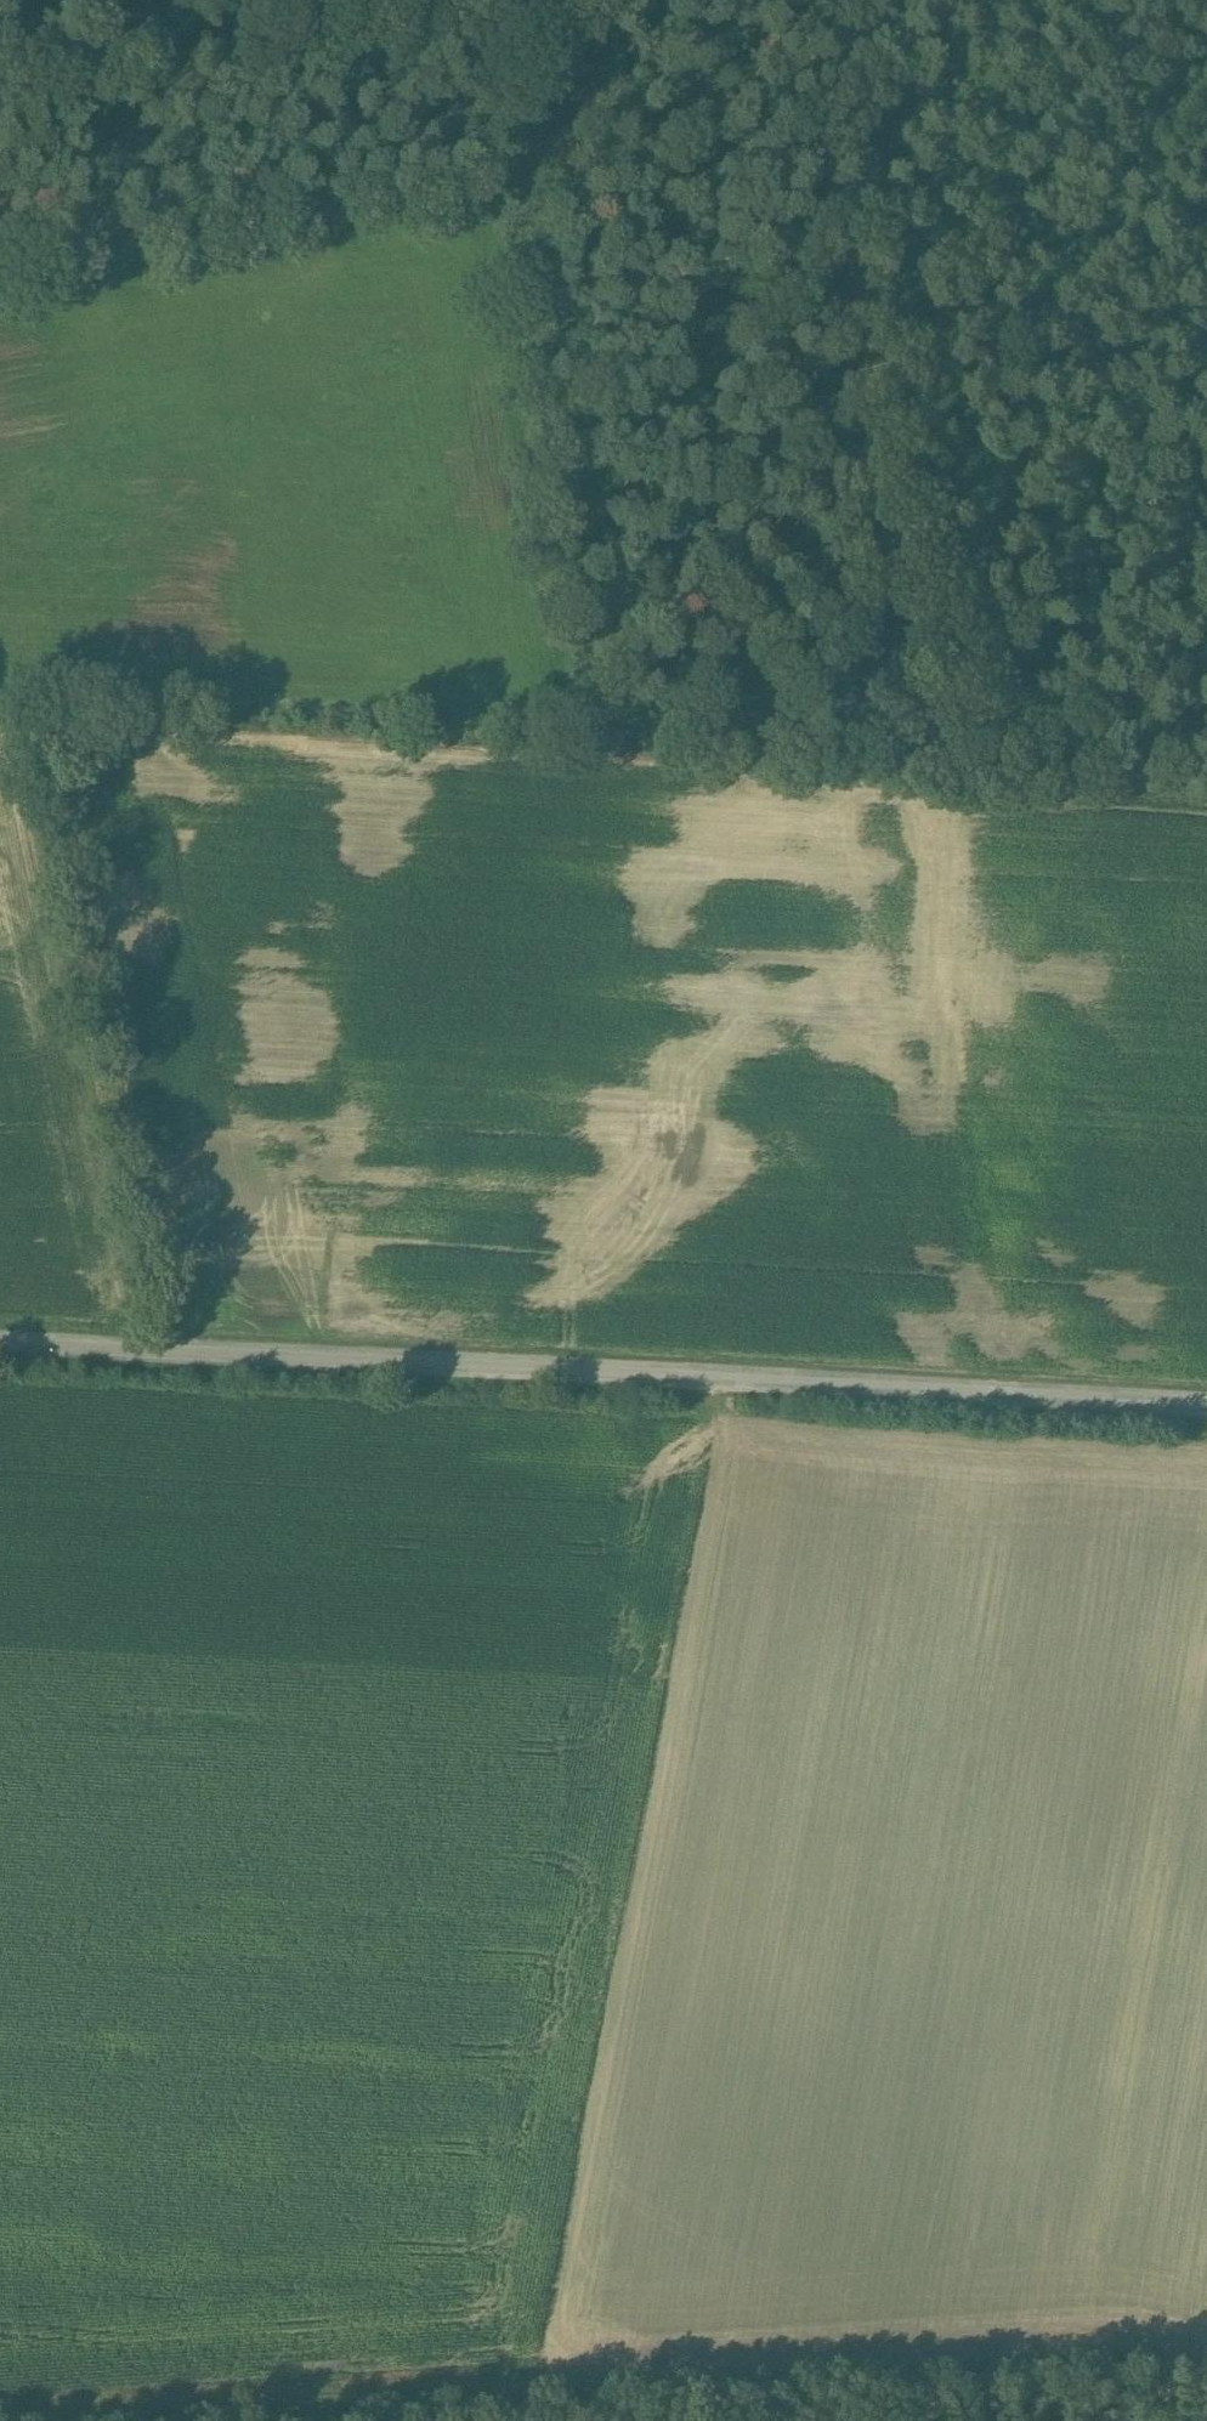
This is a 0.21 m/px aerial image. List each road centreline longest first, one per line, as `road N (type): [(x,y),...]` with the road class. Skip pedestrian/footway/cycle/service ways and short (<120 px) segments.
road 1 (tertiary): [(0,1344),(1206,1406)]

